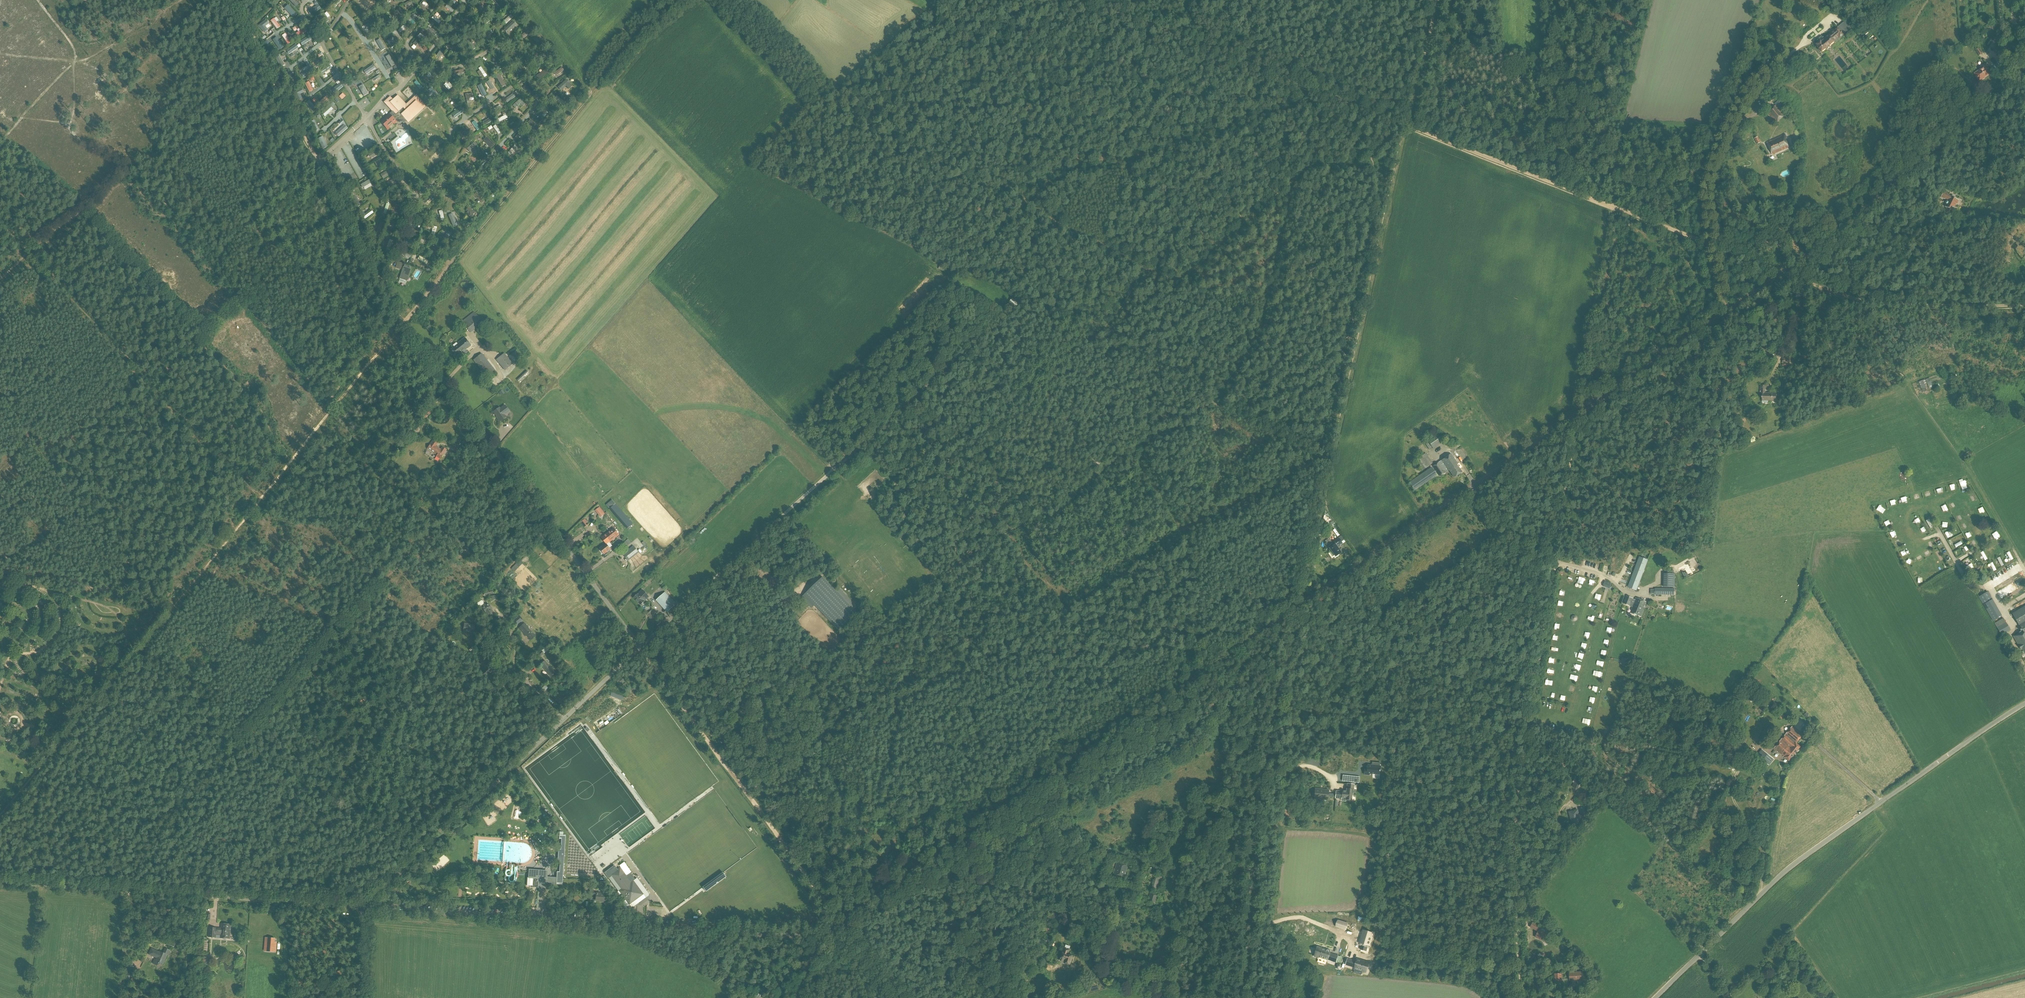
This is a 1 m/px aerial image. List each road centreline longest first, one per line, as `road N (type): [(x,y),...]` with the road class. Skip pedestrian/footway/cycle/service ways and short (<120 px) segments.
road 1 (track): [(1625,128),(1515,801),(1524,997)]
road 2 (tertiary): [(821,941),(1474,485)]
road 3 (track): [(1089,0),(1786,272)]
road 4 (track): [(1397,180),(1310,166),(1177,279),(1023,201),(1075,173),(1277,111),(1309,86)]
road 5 (track): [(260,497),(626,51),(681,0)]
road 6 (unclassified): [(639,649),(403,326),(314,161)]
road 7 (track): [(1296,625),(1284,628),(1237,686),(1044,803),(961,864),(950,936),(997,991)]
road 8 (track): [(745,790),(1005,635),(1188,539)]
road 9 (track): [(1104,465),(949,571),(942,593),(700,728)]
road 10 (unclassified): [(1656,997),(1789,869),(2024,704)]
road 11 (track): [(1335,458),(1438,0)]
road 12 (unclassified): [(364,907),(821,941)]
road 13 (track): [(1733,764),(1590,738),(1609,794),(1655,840),(1634,892),(1704,951)]
road 14 (track): [(1248,997),(1257,796),(1303,601)]
road 15 (tertiary): [(1727,310),(1862,211),(2024,67)]
road 16 (unclassified): [(364,907),(639,649)]
road 17 (unclassified): [(639,649),(913,396)]
road 18 (unclassified): [(364,907),(0,881)]
road 19 (track): [(260,497),(25,254)]
road 20 (track): [(1483,737),(1490,720),(1483,694),(1408,673),(1338,740),(1257,796)]
road 21 (tertiary): [(1474,485),(1727,310)]
road 22 (track): [(965,351),(1104,465),(1213,401)]
road 23 (track): [(1375,708),(1396,722),(1464,729),(1489,748),(1477,796),(1386,765)]
road 24 (track): [(0,815),(172,608)]
road 25 (track): [(220,269),(123,171),(25,254)]
road 26 (track): [(1477,796),(1458,835),(1439,851),(1423,949),(1521,956)]
road 27 (track): [(906,997),(745,790)]
road 28 (track): [(1296,625),(1374,626),(1422,658),(1536,682)]
road 29 (track): [(2024,303),(1878,300),(1786,272)]
road 30 (track): [(1530,721),(1590,744),(1526,896),(1517,899)]
road 31 (track): [(1290,184),(1260,332),(1213,401)]
road 32 (track): [(1044,803),(1048,867),(1037,883),(1038,912),(993,997)]
road 33 (track): [(314,161),(231,0)]
road 34 (track): [(331,410),(220,269)]
road 35 (track): [(745,790),(639,649)]
road 36 (track): [(164,602),(90,587),(0,546)]
road 37 (track): [(1321,459),(1188,539)]
road 38 (track): [(314,161),(260,210),(220,269)]
road 39 (track): [(172,608),(260,497)]
road 40 (track): [(73,62),(69,124),(123,171)]
road 41 (track): [(1331,457),(1213,401)]

